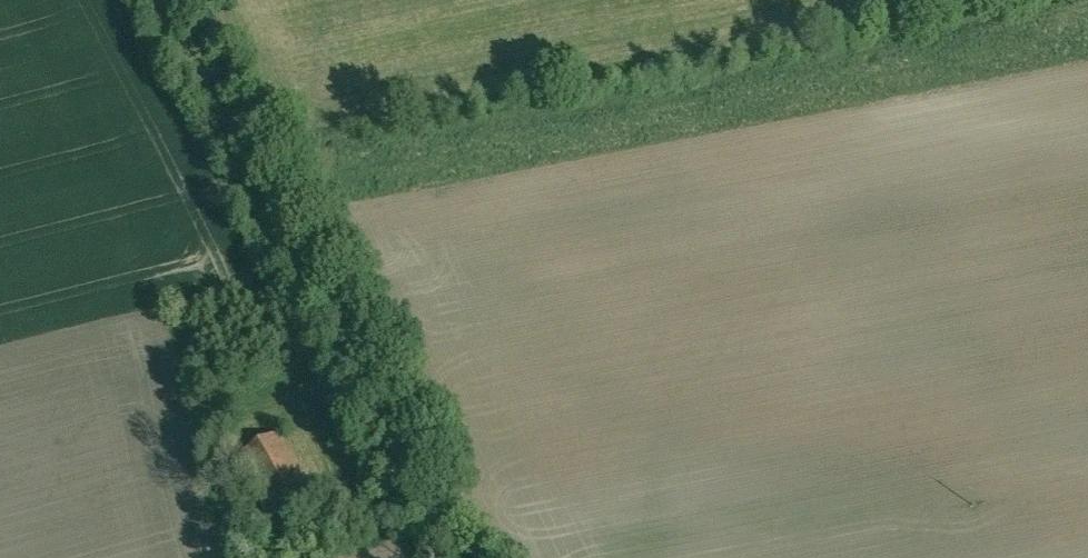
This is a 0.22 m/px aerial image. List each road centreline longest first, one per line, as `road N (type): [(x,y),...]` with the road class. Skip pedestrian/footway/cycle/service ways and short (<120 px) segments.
road 1 (track): [(163,0),(440,557)]

